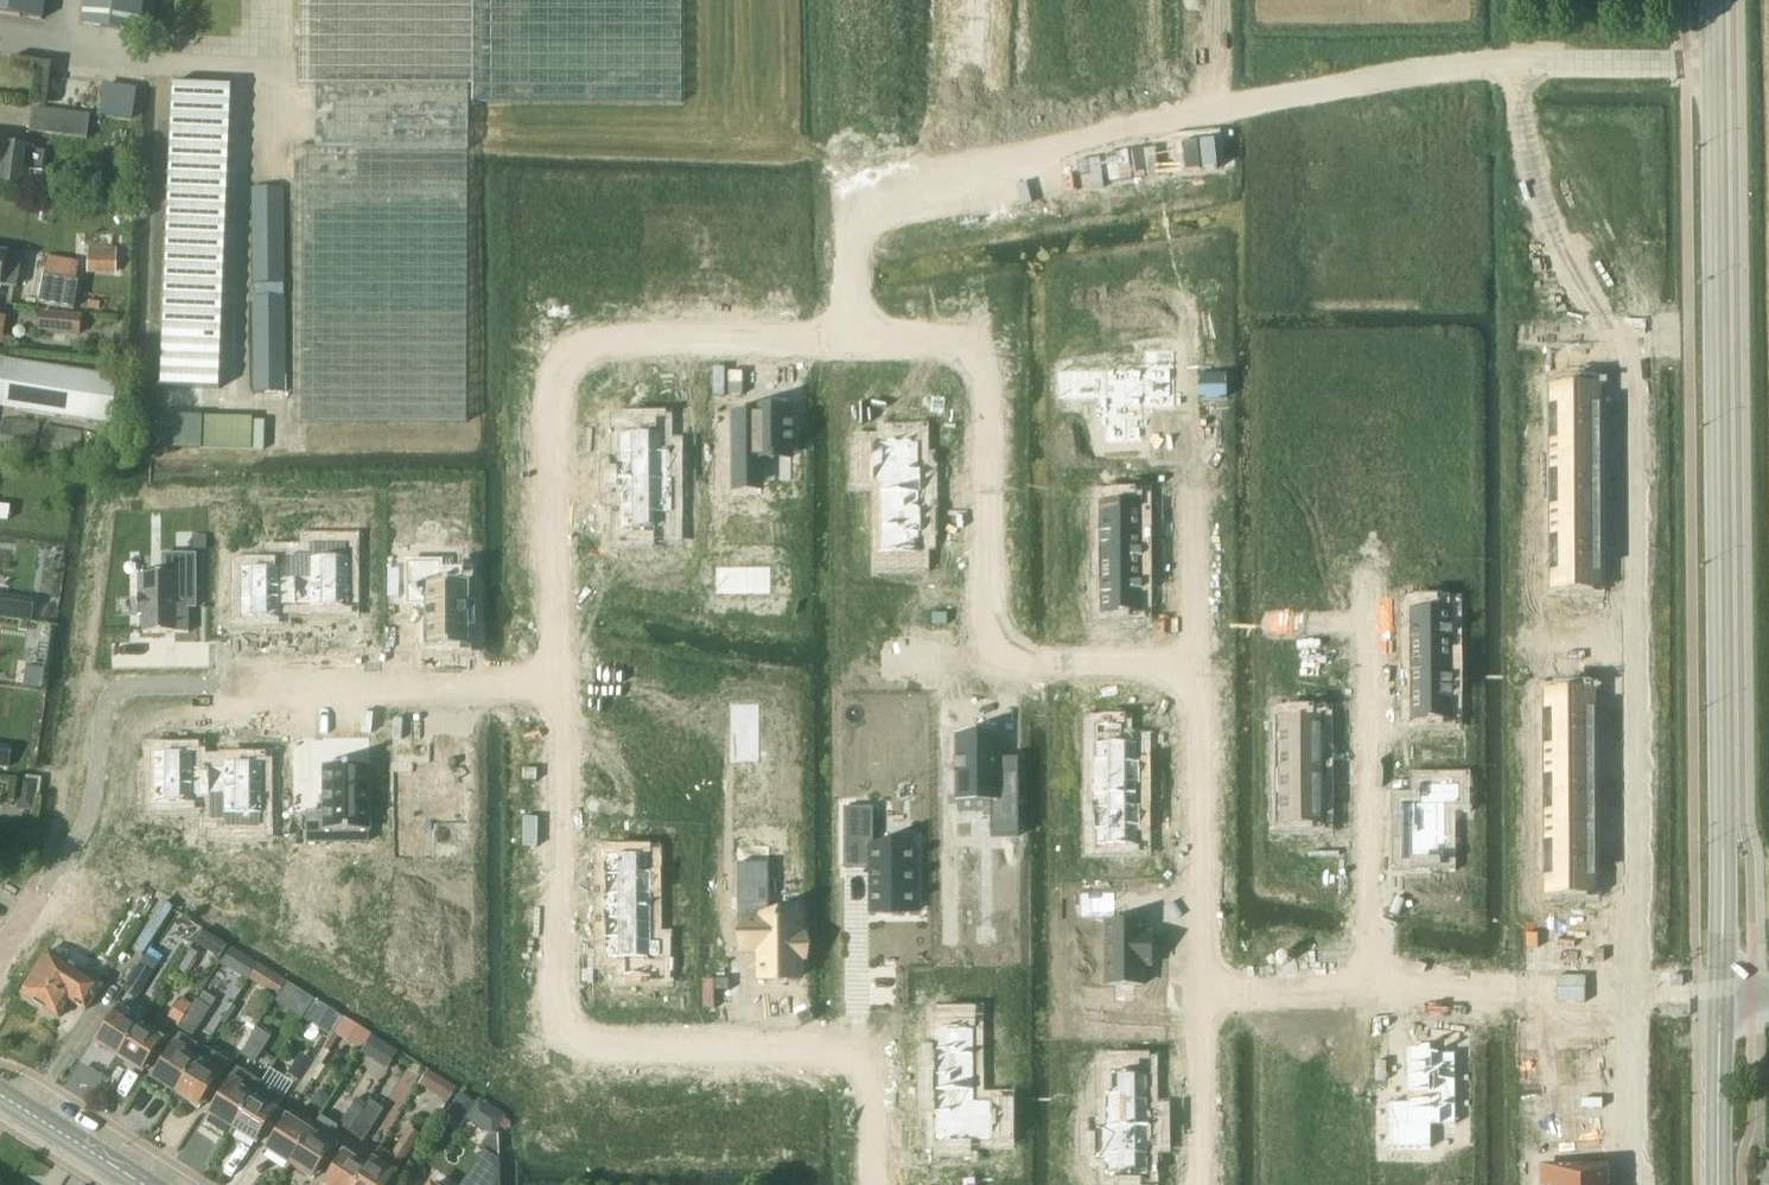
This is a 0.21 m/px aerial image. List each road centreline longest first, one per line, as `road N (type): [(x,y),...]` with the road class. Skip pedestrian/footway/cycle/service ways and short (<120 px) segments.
road 1 (residential): [(559,684),(553,387),(561,362),(584,341),(950,342),(975,352),(988,383),(986,622),(992,646),(1012,659),(1156,661),(1182,675),(1200,704),(1201,987)]
road 2 (tertiary): [(1721,997),(1714,0)]
road 3 (residential): [(870,1184),(872,1089),(866,1062),(851,1052),(595,1049),(560,1021),(559,684)]
road 4 (residential): [(0,968),(82,830),(109,684),(559,684)]
road 5 (residential): [(1632,997),(1631,344)]
road 6 (residential): [(1370,983),(1368,580)]
road 7 (residential): [(1370,983),(1632,997)]
road 8 (residential): [(1201,987),(1201,1184)]
road 9 (tertiary): [(1718,1184),(1721,997)]
road 10 (residential): [(1634,1184),(1632,997)]
road 11 (tertiary): [(148,1184),(0,1092)]
road 12 (residential): [(1201,987),(1370,983)]

